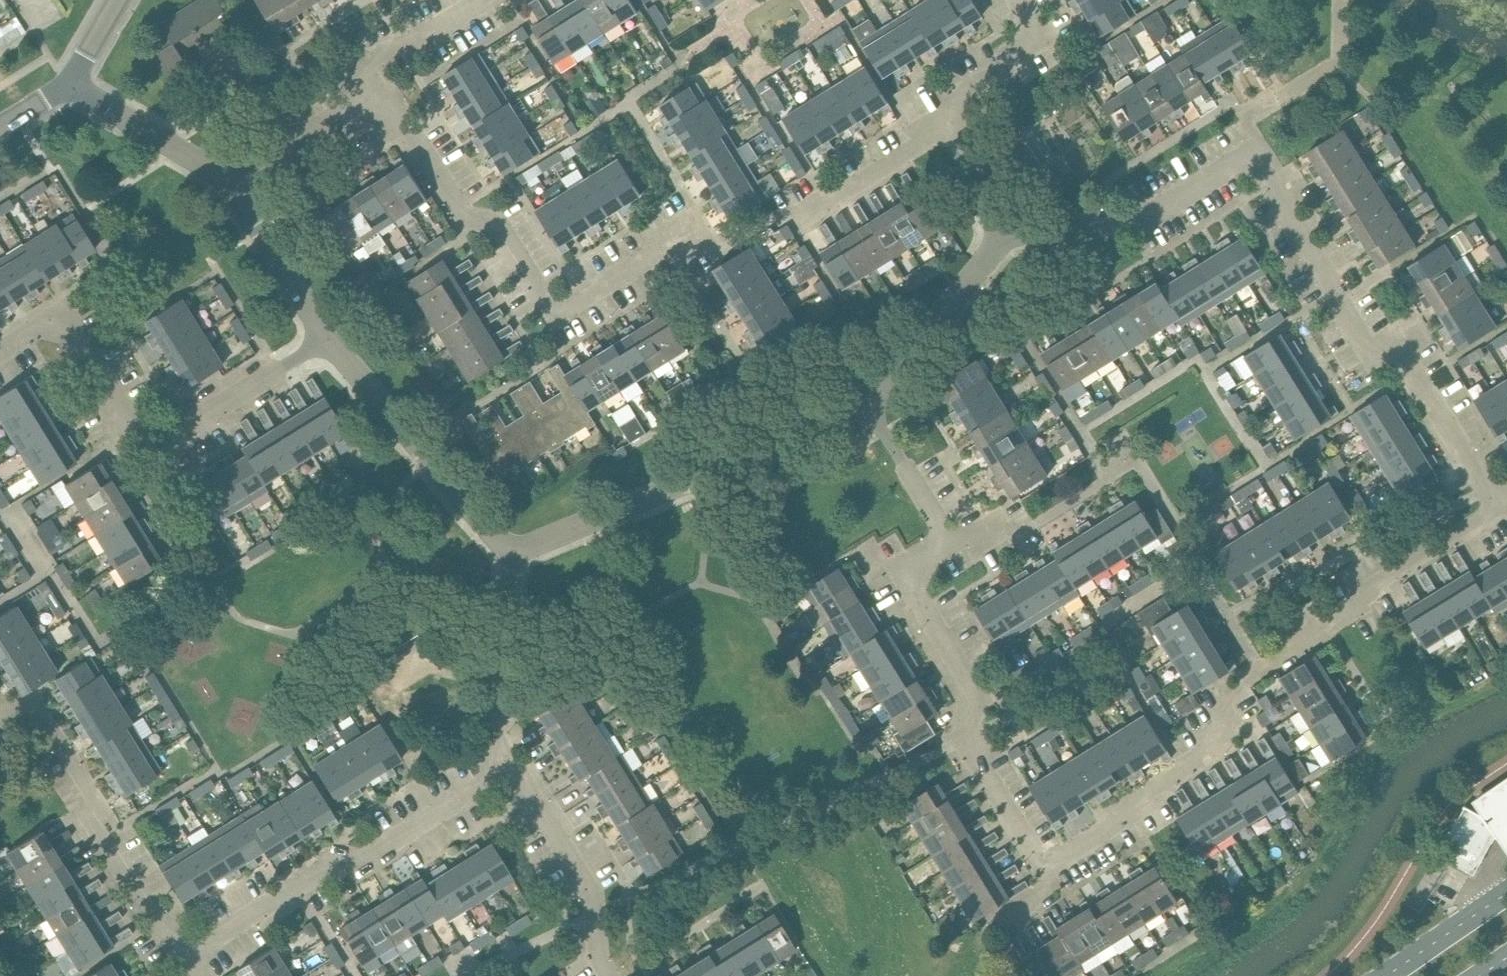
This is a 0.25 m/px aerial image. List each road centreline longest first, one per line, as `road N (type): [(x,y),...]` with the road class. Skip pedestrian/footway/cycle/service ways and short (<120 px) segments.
road 1 (residential): [(373,90),(412,131),(459,207),(506,233),(554,312),(670,243),(698,236)]
road 2 (residential): [(1500,506),(1397,348),(1366,342),(1254,154)]
road 3 (residential): [(0,351),(65,309),(132,430),(159,435),(327,340)]
road 4 (residential): [(1053,878),(1036,874),(972,736),(978,708),(900,592),(956,553)]
road 5 (residential): [(513,552),(869,407)]
road 6 (residential): [(184,958),(510,766)]
road 7 (residential): [(1227,700),(1259,669),(1361,607),(1368,588),(1500,506)]
road 8 (residential): [(184,958),(153,925),(85,802),(16,717),(0,717)]
road 9 (residential): [(513,552),(327,340)]
road 10 (residential): [(996,245),(1162,208),(1254,154)]
road 11 (residential): [(606,975),(595,957),(591,896),(510,766)]
road 12 (residential): [(510,766),(494,735),(513,552)]
road 13 (residential): [(1053,878),(1086,860),(1119,816),(1199,767),(1213,745)]
road 14 (residential): [(869,407),(996,245)]
road 15 (residential): [(784,217),(954,113)]
road 16 (residential): [(231,182),(70,85)]
road 17 (residential): [(327,340),(231,182)]
road 18 (residential): [(956,553),(869,407)]
road 19 (residential): [(231,182),(373,90)]
road 20 (residential): [(373,90),(379,56),(481,0)]
road 21 (residential): [(954,113),(1026,37),(1017,0)]
road 22 (secondary): [(1506,895),(1388,975)]
road 23 (residential): [(996,245),(954,113)]

